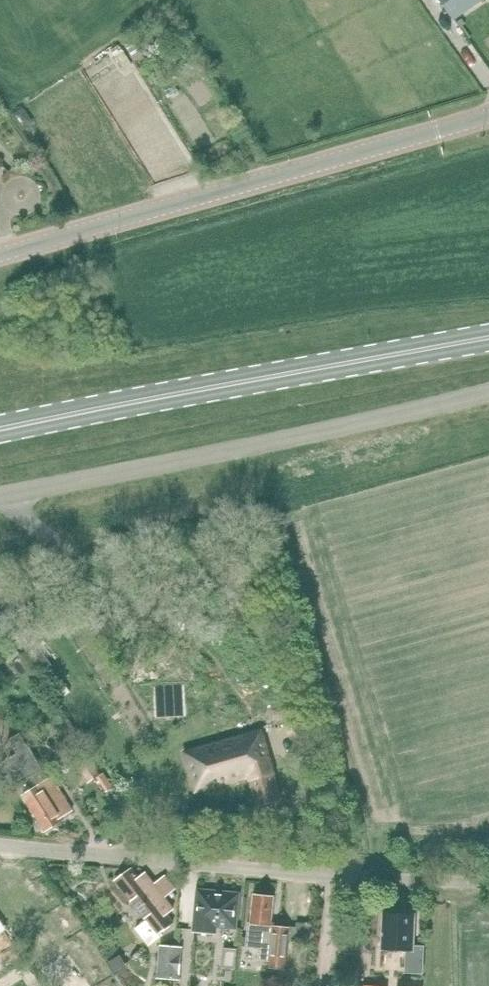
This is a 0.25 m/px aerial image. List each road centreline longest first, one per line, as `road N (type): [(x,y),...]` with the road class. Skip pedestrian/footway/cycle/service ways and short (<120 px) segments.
road 1 (tertiary): [(0,256),(488,116)]
road 2 (unclassified): [(0,496),(488,391)]
road 3 (primary): [(0,429),(488,336)]
road 4 (unclassified): [(488,883),(0,846)]

